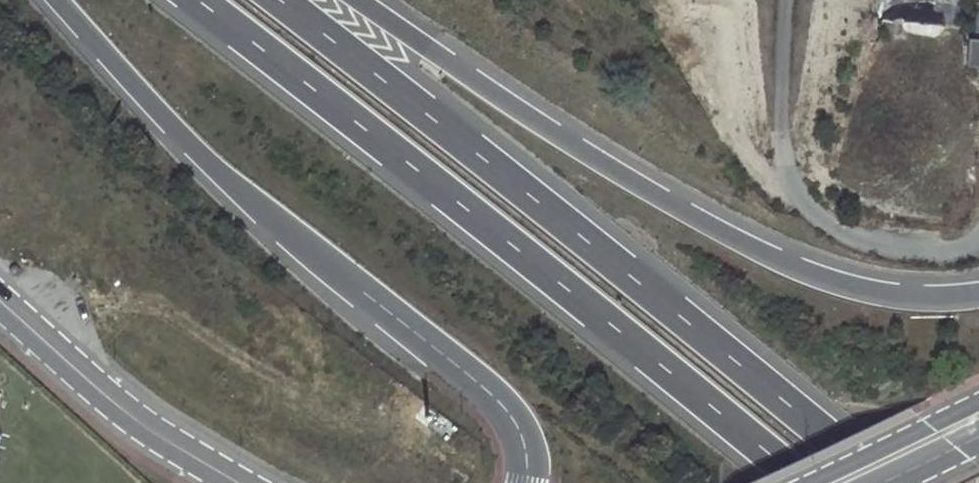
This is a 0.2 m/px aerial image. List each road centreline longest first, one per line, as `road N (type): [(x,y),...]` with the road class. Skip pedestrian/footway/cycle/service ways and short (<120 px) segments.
road 1 (trunk): [(198,0),(805,482)]
road 2 (trunk): [(882,482),(281,0)]
road 3 (trunk): [(978,293),(871,290),(746,244),(530,117),(362,0)]
road 4 (trunk): [(58,0),(183,136),(271,217),(496,398),(522,435),(527,482)]
road 5 (tertiary): [(238,482),(112,401),(0,300)]
road 6 (tertiary): [(978,401),(809,482)]

